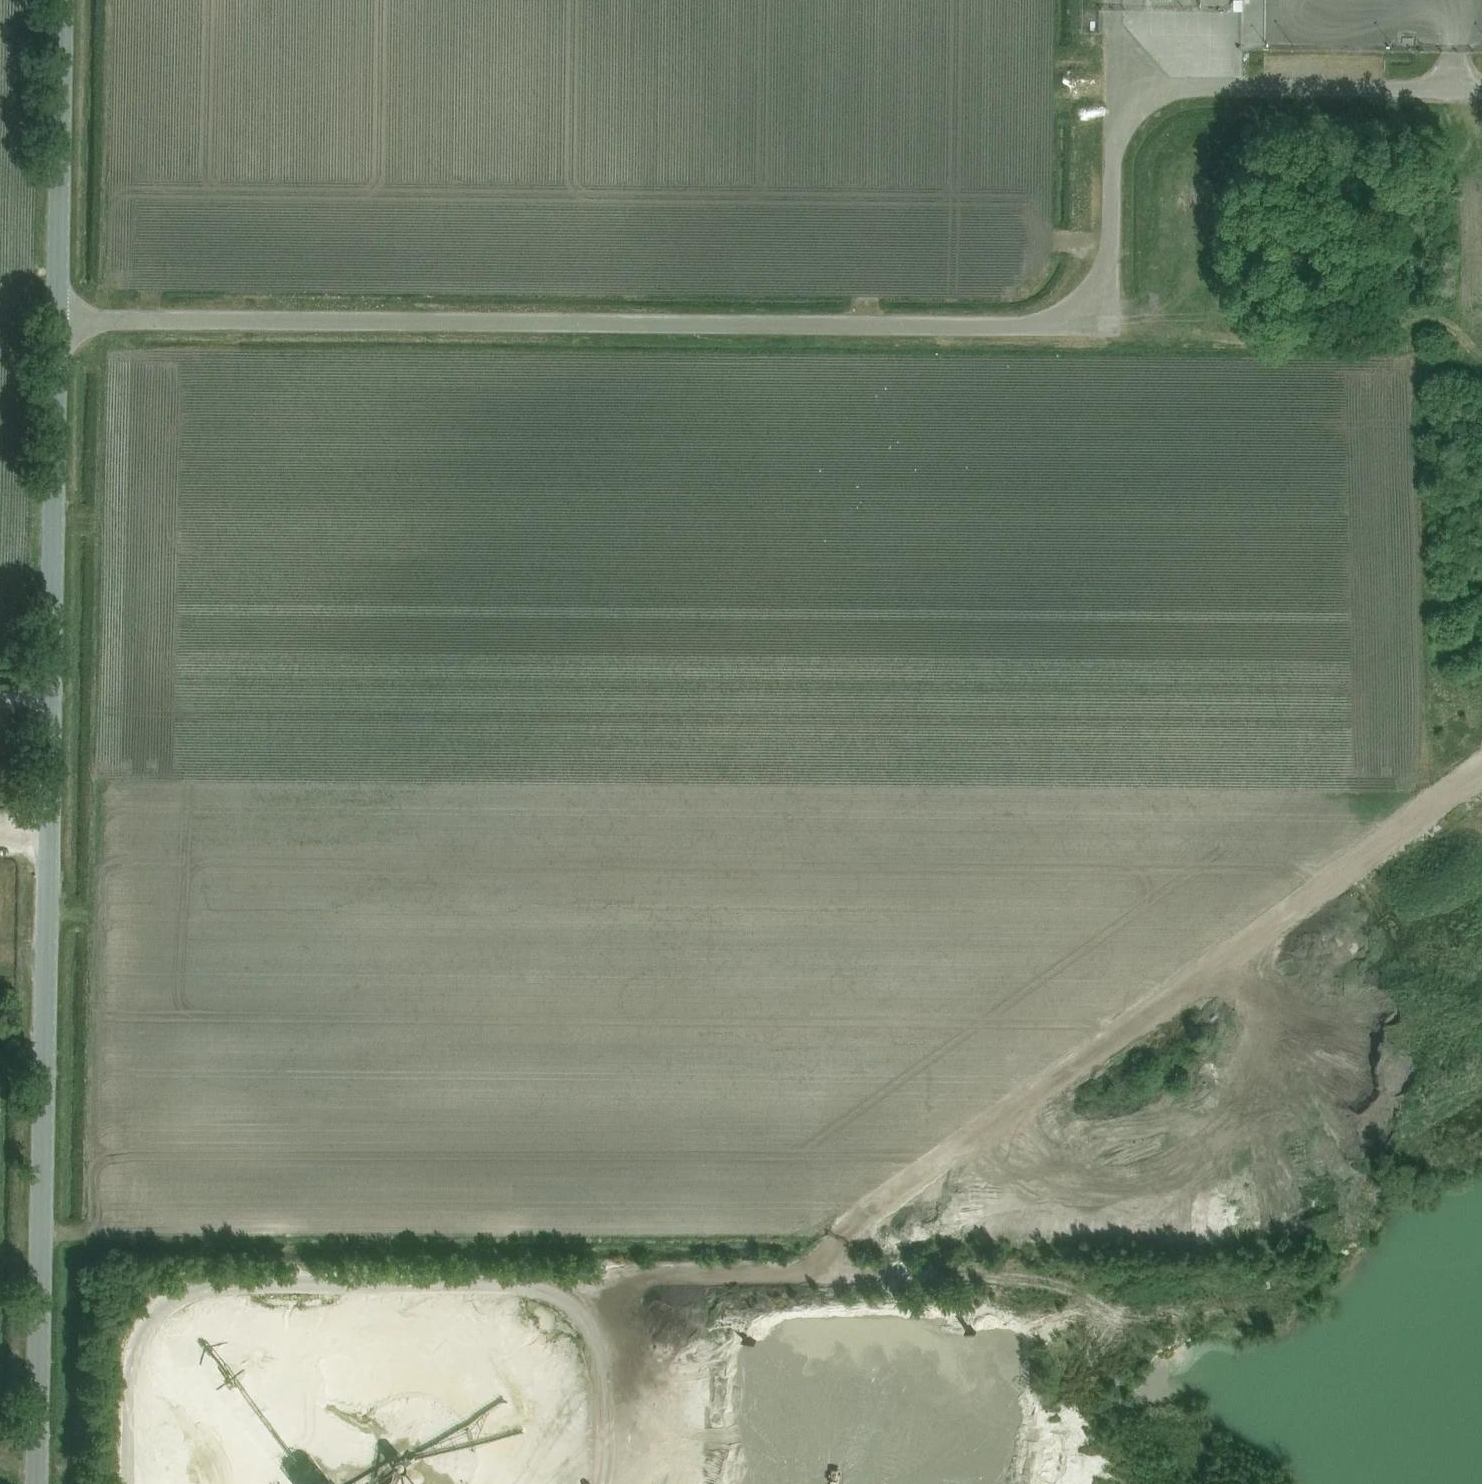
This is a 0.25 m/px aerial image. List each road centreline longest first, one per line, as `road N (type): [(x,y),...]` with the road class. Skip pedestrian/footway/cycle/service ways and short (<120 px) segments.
road 1 (unclassified): [(38,1483),(54,693),(54,0)]

